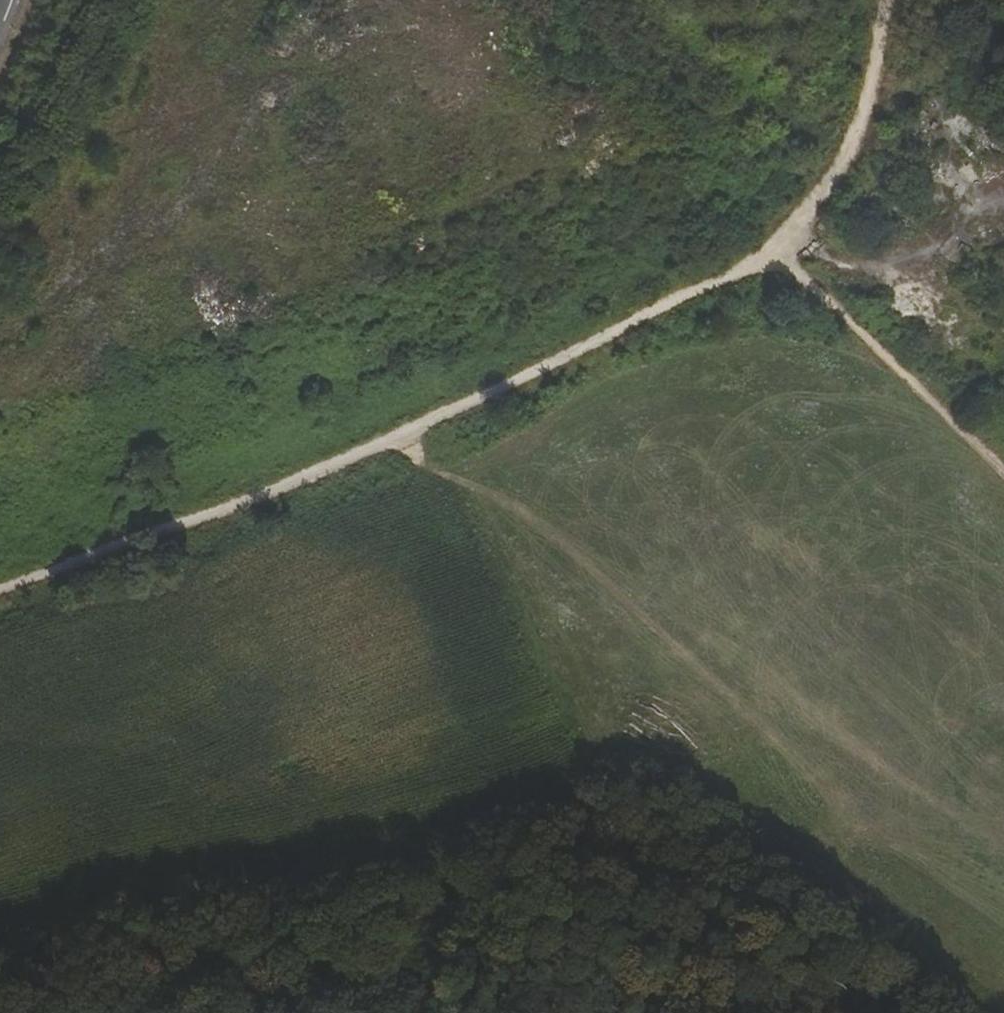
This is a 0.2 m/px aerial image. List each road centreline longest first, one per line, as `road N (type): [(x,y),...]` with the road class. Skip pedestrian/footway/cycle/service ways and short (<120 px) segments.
road 1 (track): [(0,576),(712,305),(858,173),(882,111),(905,0)]
road 2 (track): [(772,250),(1003,467)]

